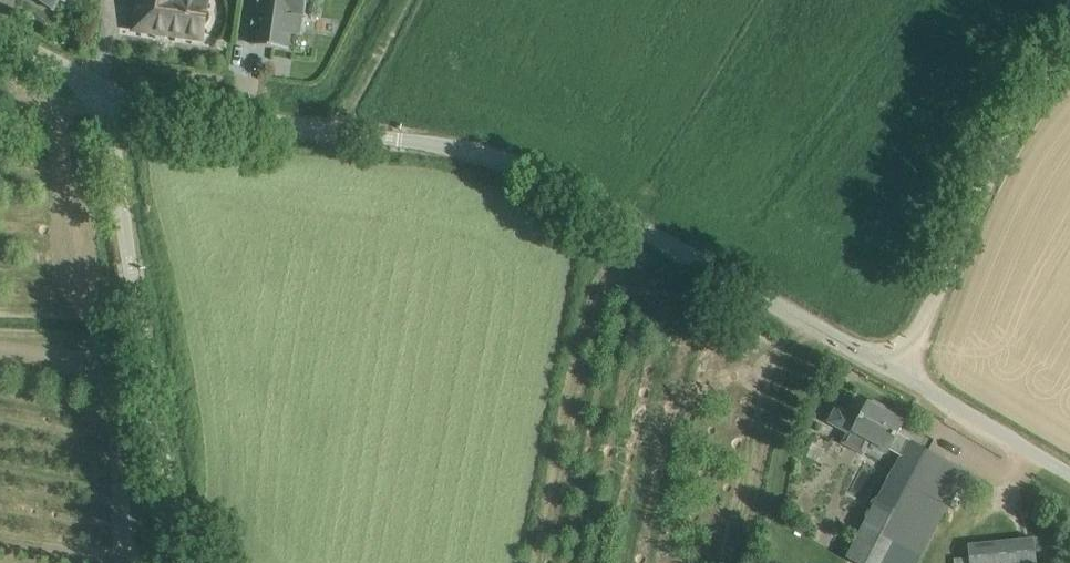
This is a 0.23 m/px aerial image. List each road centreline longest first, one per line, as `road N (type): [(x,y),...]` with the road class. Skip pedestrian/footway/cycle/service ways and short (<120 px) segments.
road 1 (unclassified): [(897,367),(618,208),(472,146),(170,104),(106,115)]
road 2 (unclassified): [(174,562),(106,115)]
road 3 (unclassified): [(897,367),(995,153),(1069,58)]
road 4 (unclassified): [(1069,472),(897,367)]
road 5 (track): [(338,128),(405,0)]
road 6 (unclassified): [(106,115),(71,74),(0,34)]

